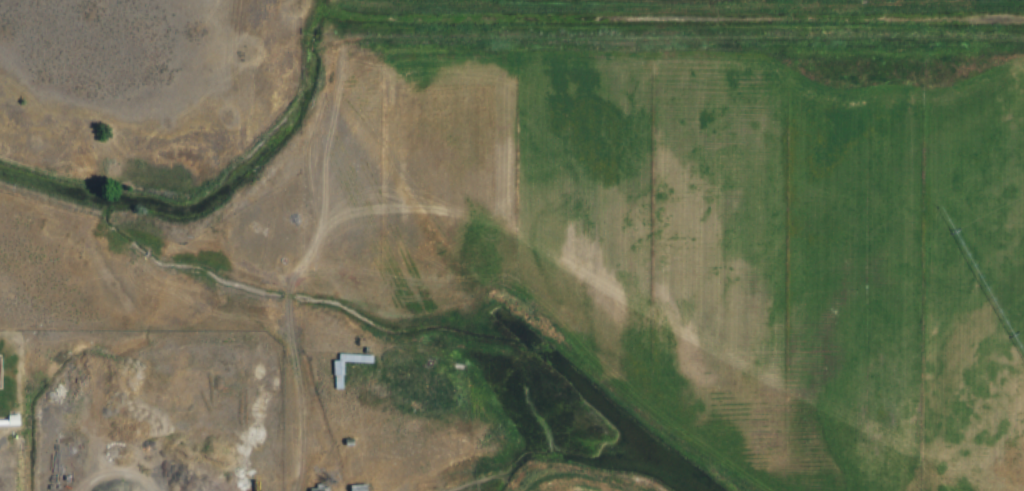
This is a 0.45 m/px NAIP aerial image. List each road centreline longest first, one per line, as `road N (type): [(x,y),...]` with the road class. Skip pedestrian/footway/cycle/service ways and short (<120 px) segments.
road 1 (track): [(303,490),(303,308)]

